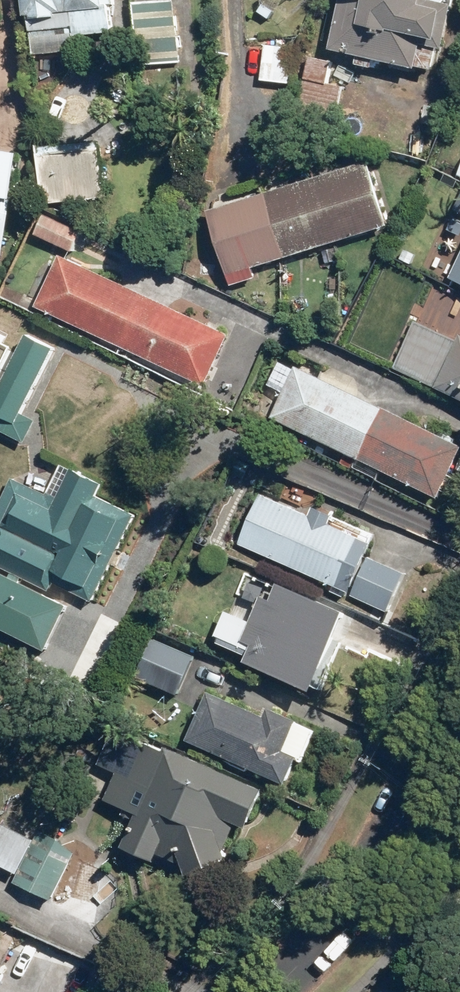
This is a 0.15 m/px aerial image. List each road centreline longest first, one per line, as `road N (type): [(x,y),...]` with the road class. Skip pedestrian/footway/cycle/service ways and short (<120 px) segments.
road 1 (residential): [(272,991),(383,876),(459,726)]

